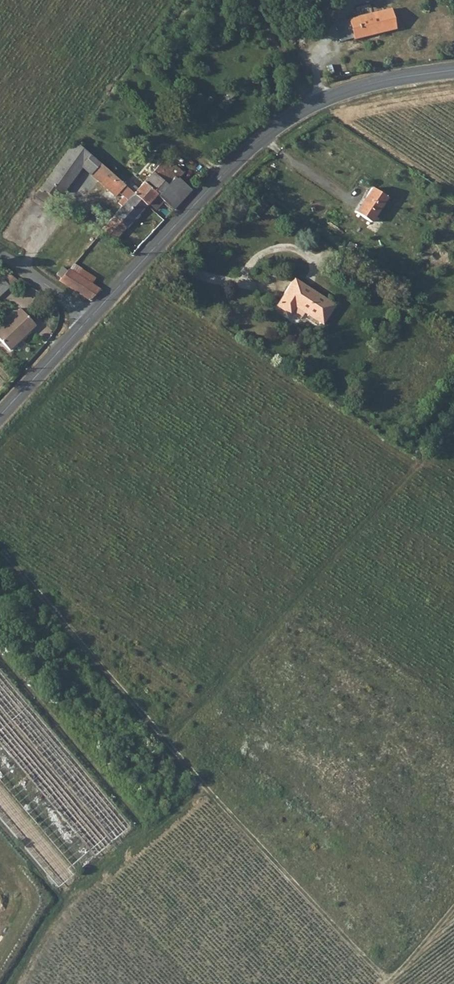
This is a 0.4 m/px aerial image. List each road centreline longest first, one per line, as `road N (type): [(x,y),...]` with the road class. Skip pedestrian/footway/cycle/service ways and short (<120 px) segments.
road 1 (tertiary): [(453,72),(361,82),(306,105),(239,159),(89,321)]
road 2 (track): [(453,424),(163,740)]
road 3 (track): [(163,740),(391,981)]
road 4 (track): [(163,740),(0,546)]
road 5 (tertiary): [(89,321),(0,418)]

